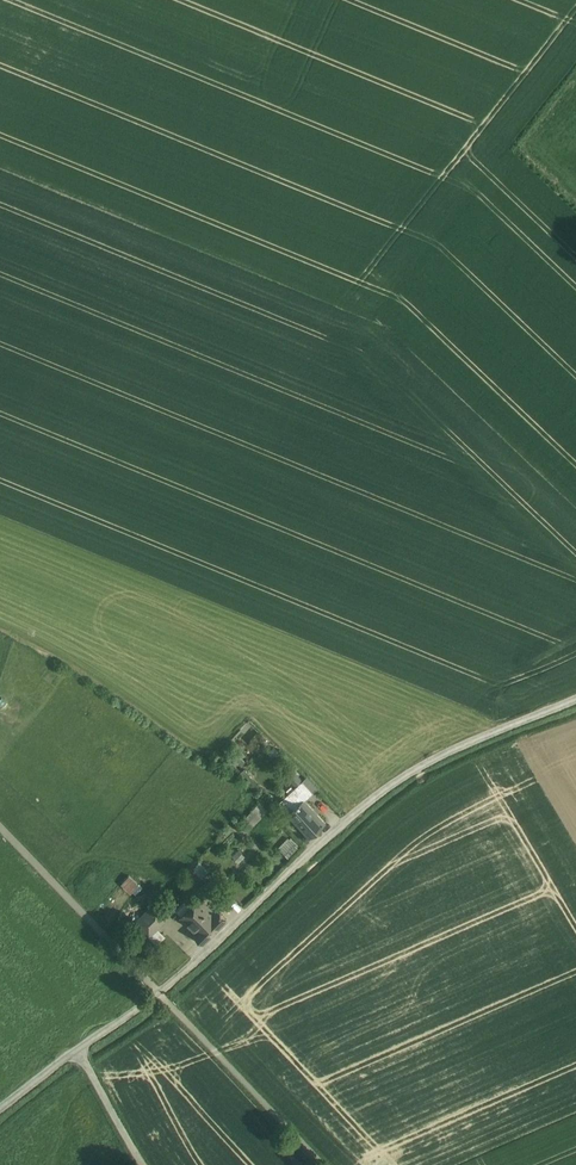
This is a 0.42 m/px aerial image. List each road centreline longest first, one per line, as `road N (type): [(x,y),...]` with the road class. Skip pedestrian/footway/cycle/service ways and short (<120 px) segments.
road 1 (unclassified): [(78,1049),(207,953),(391,785),(448,751),(575,699)]
road 2 (unclassified): [(78,1049),(142,1164)]

